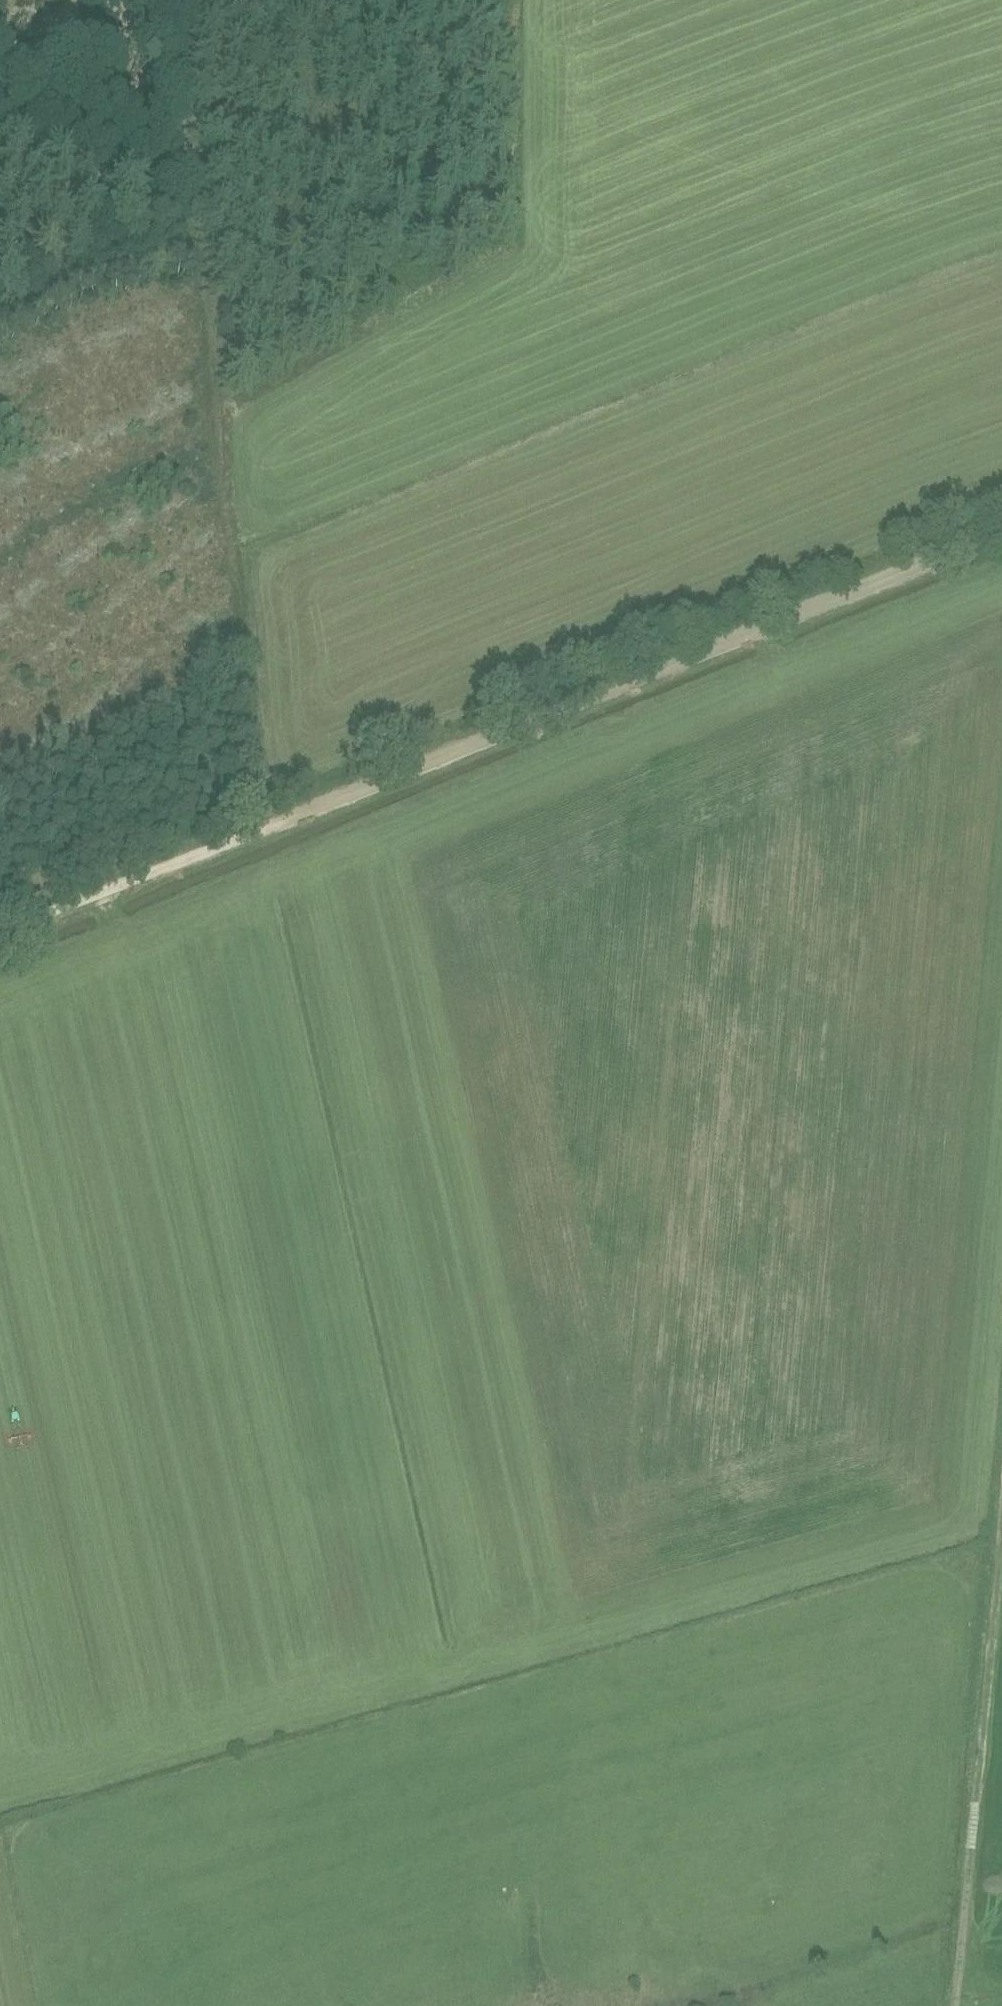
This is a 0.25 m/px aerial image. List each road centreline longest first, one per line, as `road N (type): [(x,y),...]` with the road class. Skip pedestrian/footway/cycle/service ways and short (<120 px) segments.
road 1 (track): [(1001,531),(274,825)]
road 2 (track): [(274,825),(0,931)]

